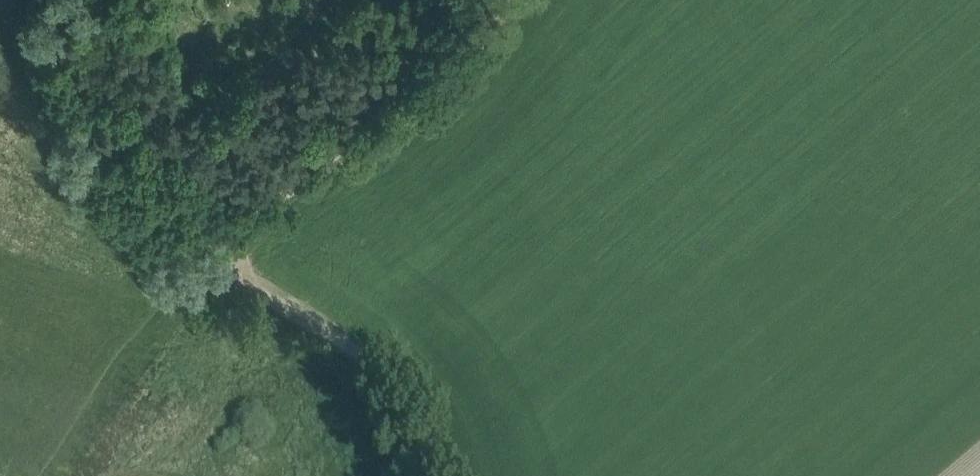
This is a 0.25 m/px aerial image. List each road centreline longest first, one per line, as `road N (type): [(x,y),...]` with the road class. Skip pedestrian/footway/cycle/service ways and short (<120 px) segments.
road 1 (track): [(416,475),(388,399),(324,339),(224,276),(223,252),(237,233),(429,94),(513,0)]

